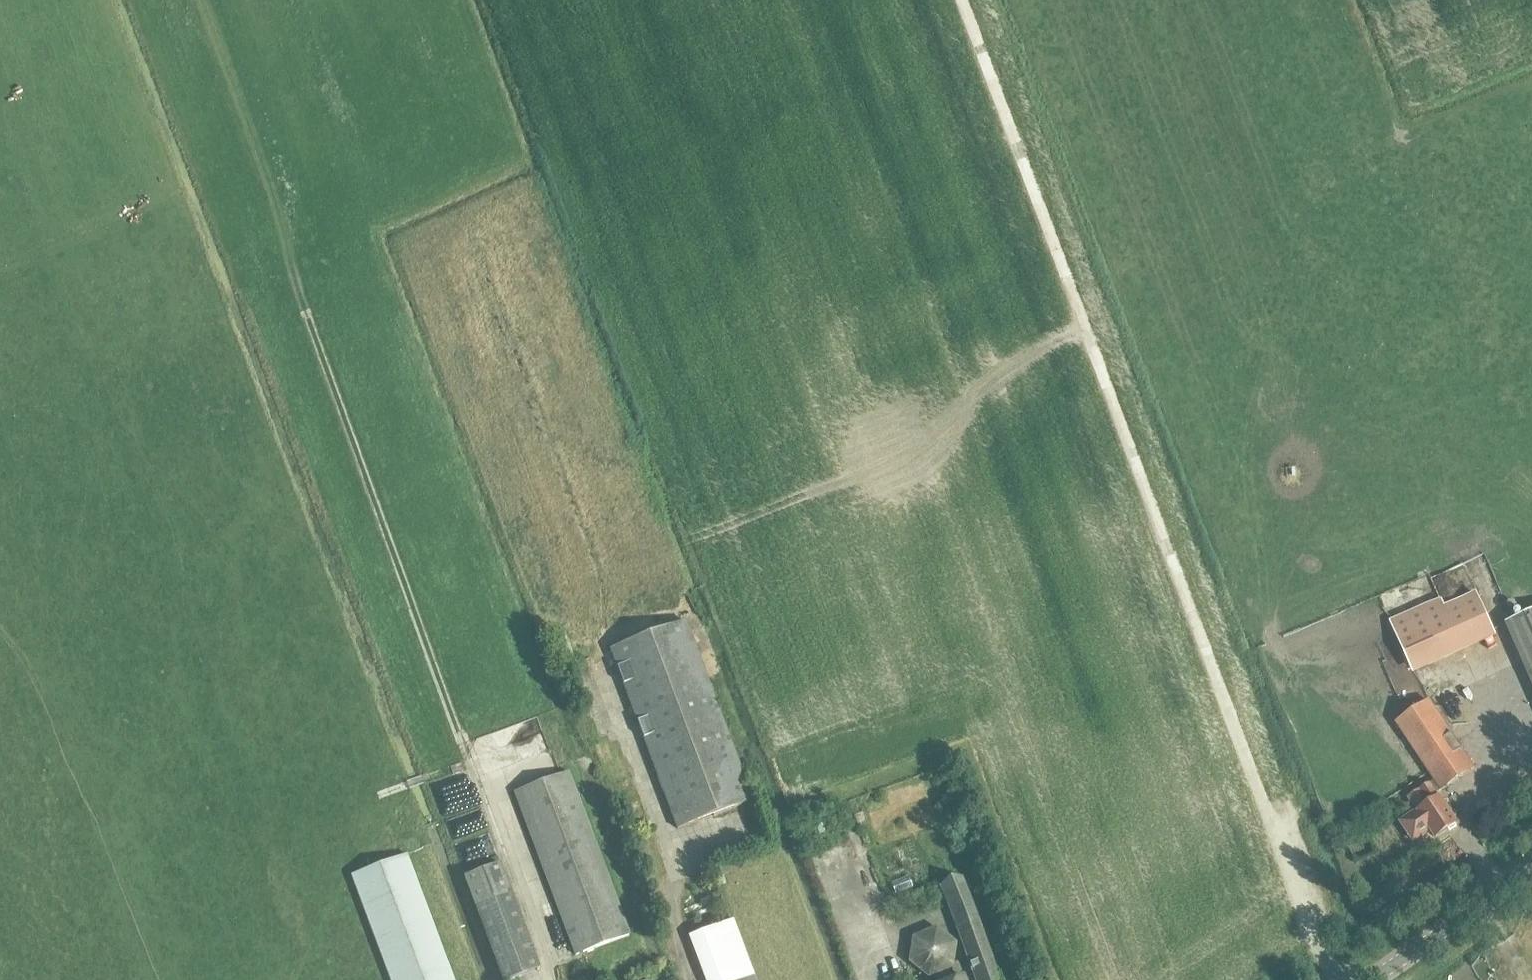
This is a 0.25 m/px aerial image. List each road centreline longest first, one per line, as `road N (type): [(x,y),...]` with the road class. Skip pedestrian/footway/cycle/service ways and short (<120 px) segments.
road 1 (track): [(1339,979),(1319,944),(963,0)]
road 2 (tertiary): [(1369,979),(1531,871)]

